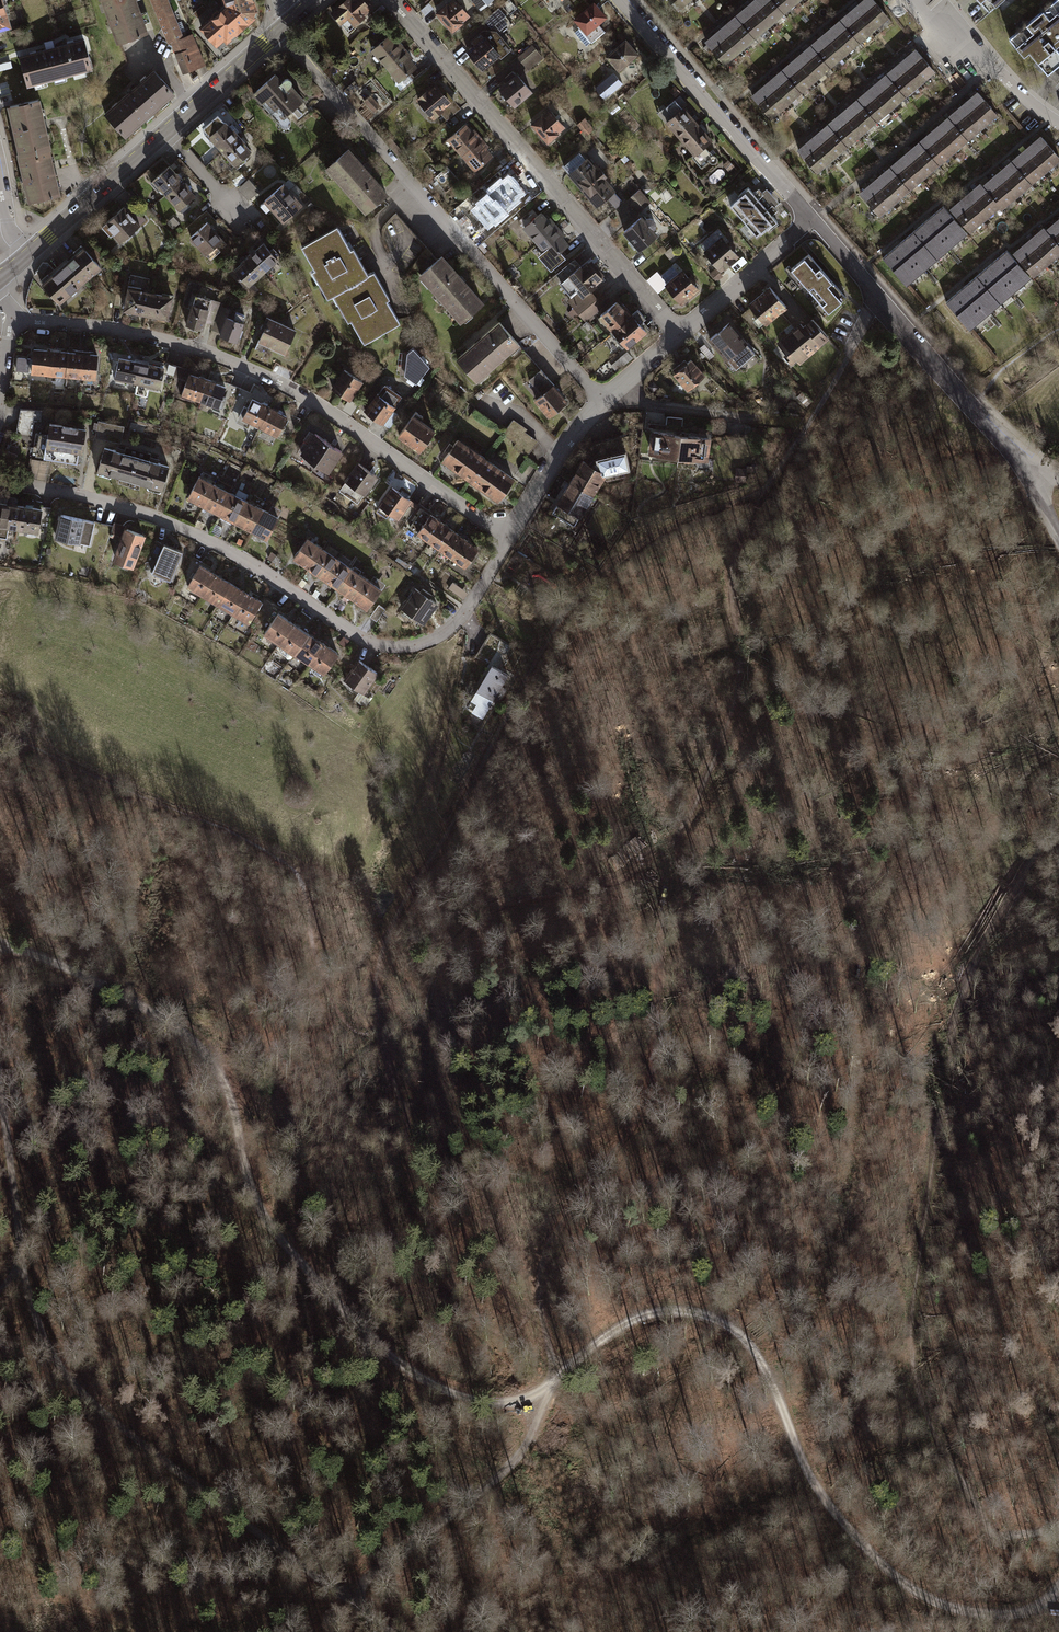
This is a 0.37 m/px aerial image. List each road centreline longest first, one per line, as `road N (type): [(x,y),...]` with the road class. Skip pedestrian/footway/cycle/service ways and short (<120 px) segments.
road 1 (track): [(0,943),(150,1008),(202,1053),(231,1096),(254,1190),(293,1254),(345,1317),(424,1381),(475,1400),(520,1400),(636,1319),(668,1311),(706,1316),(758,1357),(816,1487),(896,1577),(937,1603),(984,1613),(1027,1611),(1058,1589)]
road 2 (track): [(557,1378),(540,1299),(542,1268),(646,1097),(659,1020),(668,874),(736,695),(733,557),(807,424)]
road 3 (track): [(1058,814),(963,991),(938,1100),(910,1342),(929,1425),(995,1540),(1058,1529)]
road 4 (track): [(767,487),(645,541),(565,613),(397,914),(379,971),(380,1029)]
road 5 (residential): [(0,483),(177,528),(382,648),(421,647),(458,627),(507,537)]
road 6 (residential): [(12,322),(167,342),(239,366),(341,420),(507,537)]
road 7 (track): [(390,1631),(88,1400),(44,1337),(24,1264)]
road 8 (residential): [(288,26),(301,56),(602,400)]
road 9 (track): [(406,1133),(422,1087),(432,986),(463,927),(501,904),(614,879),(674,847)]
road 10 (residential): [(391,0),(678,334)]
road 11 (residential): [(811,218),(1022,454)]
road 12 (track): [(347,1601),(509,1467),(533,1434),(547,1387)]
road 13 (residential): [(620,0),(811,218)]
road 14 (track): [(602,400),(807,424)]
road 15 (residential): [(1058,123),(914,0)]
road 16 (track): [(0,1084),(24,1264)]
road 17 (secondary): [(30,254),(166,134)]
road 18 (residential): [(678,334),(811,218)]
road 19 (residential): [(507,537),(602,400)]
road 20 (secondary): [(166,134),(288,26)]
road 21 (track): [(807,424),(877,297)]

